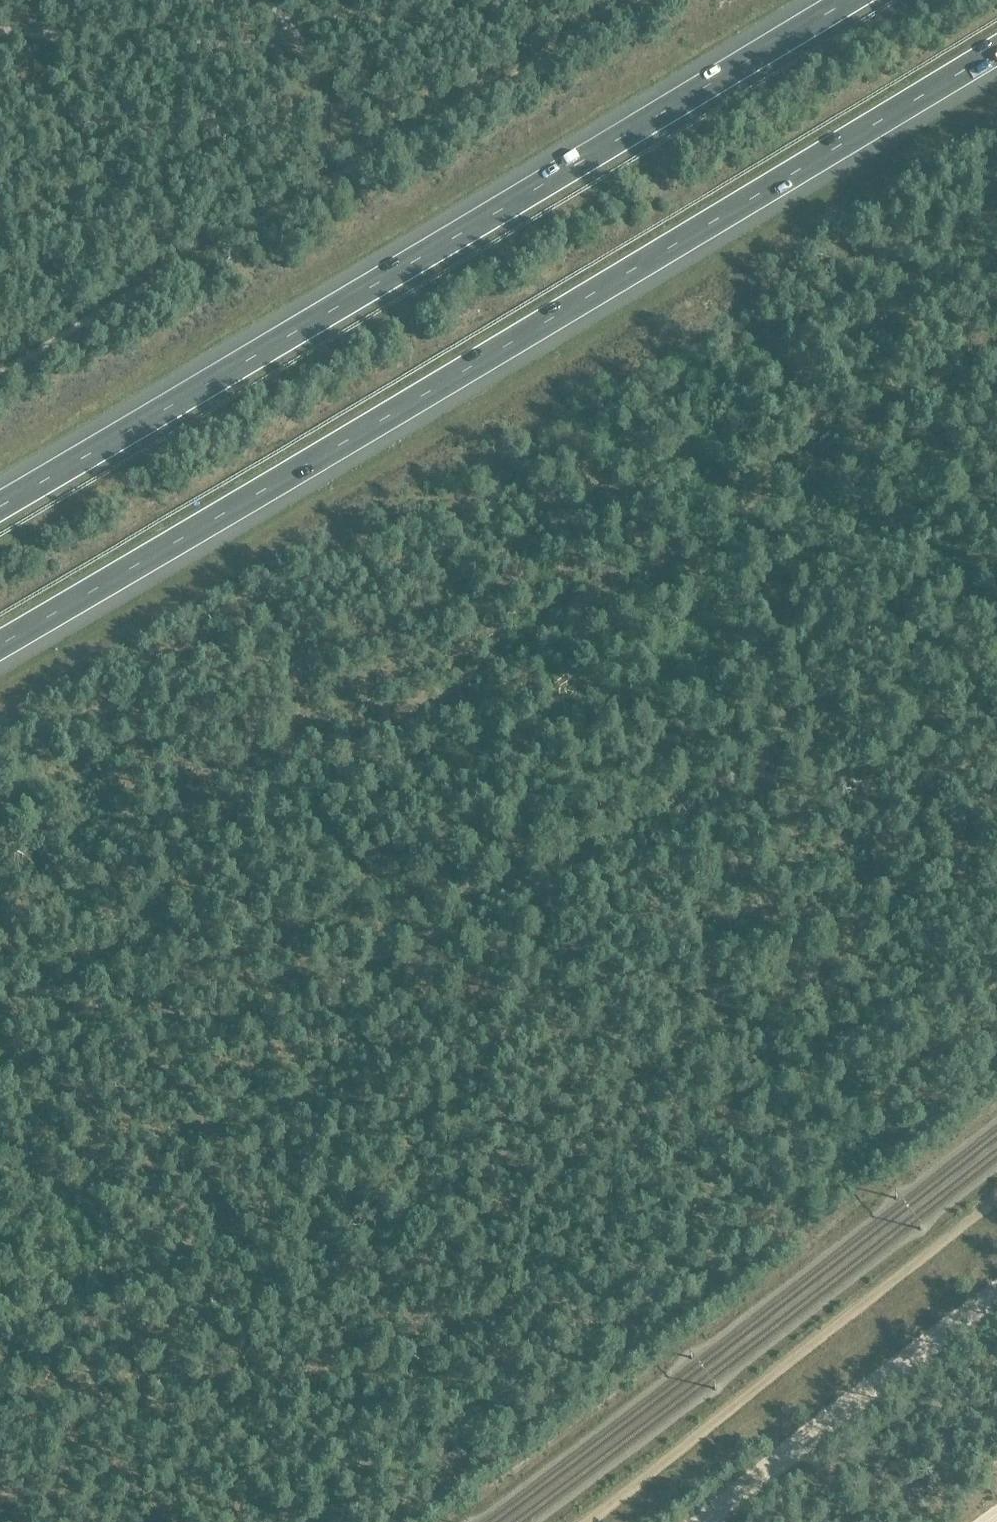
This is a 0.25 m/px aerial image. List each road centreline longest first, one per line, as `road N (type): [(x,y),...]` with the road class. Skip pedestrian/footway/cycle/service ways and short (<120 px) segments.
road 1 (motorway): [(0,644),(996,52)]
road 2 (motorway): [(849,0),(0,505)]
road 3 (track): [(588,1521),(996,1200)]
road 4 (track): [(698,1521),(996,1290)]
road 5 (track): [(360,0),(326,29),(290,43),(68,41),(0,32)]

